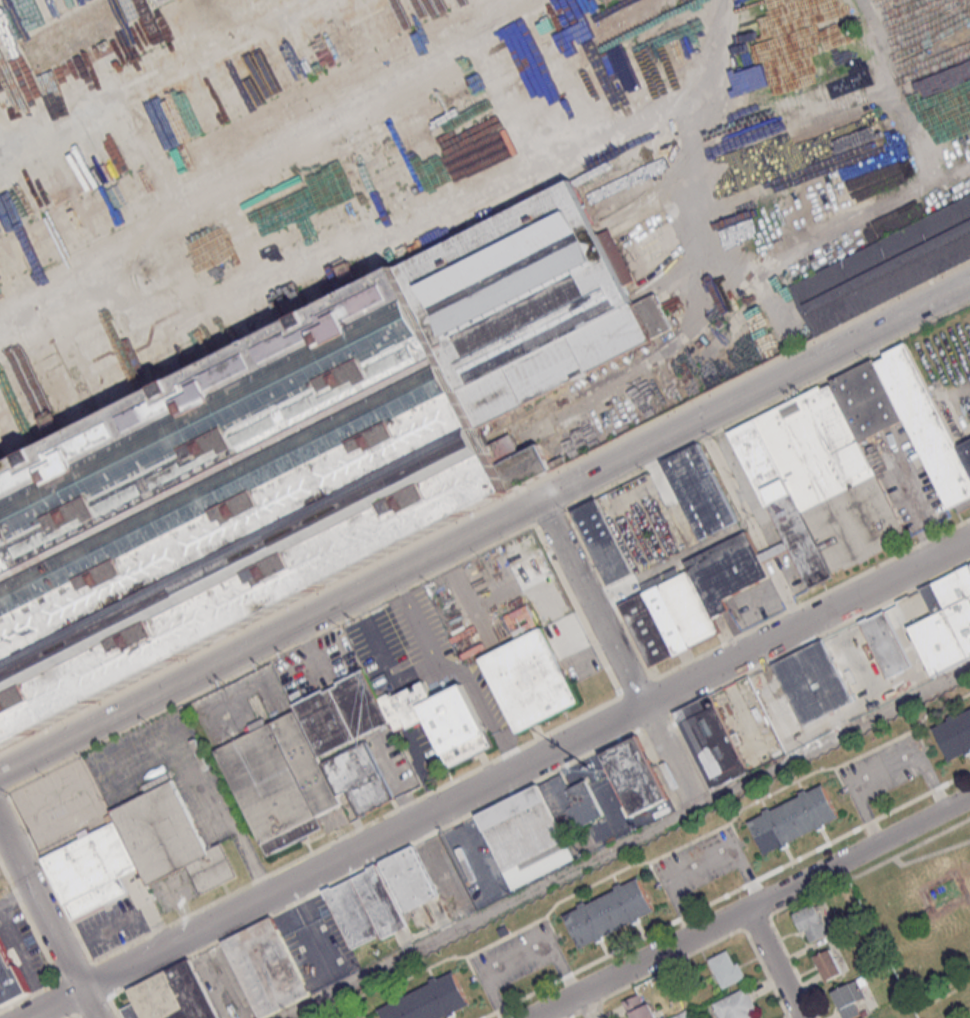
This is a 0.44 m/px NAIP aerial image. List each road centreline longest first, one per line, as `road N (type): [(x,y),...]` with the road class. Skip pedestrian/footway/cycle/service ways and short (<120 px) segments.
road 1 (residential): [(83,993),(643,705)]
road 2 (tertiary): [(0,774),(539,501)]
road 3 (residential): [(533,1017),(969,796)]
road 4 (tertiary): [(539,501),(969,283)]
road 5 (residential): [(643,705),(969,539)]
road 6 (residential): [(643,705),(539,501)]
road 7 (tertiary): [(83,993),(0,826)]
road 8 (residential): [(801,1017),(747,910)]

